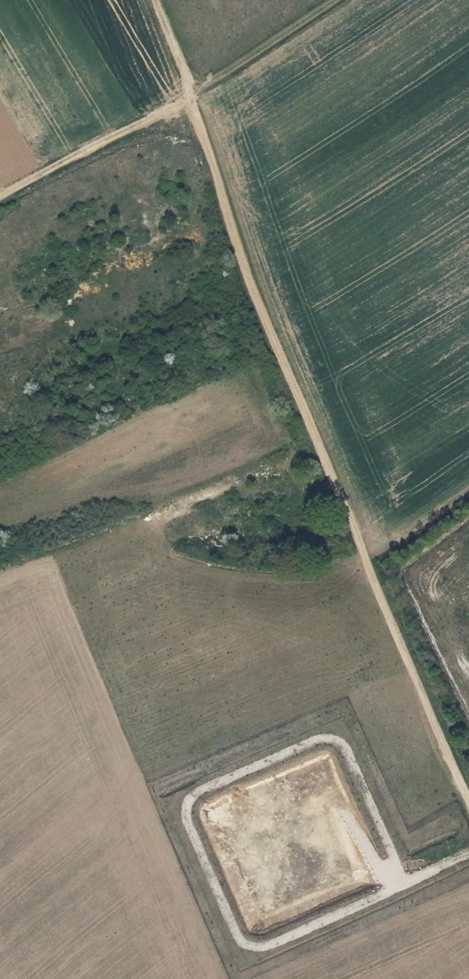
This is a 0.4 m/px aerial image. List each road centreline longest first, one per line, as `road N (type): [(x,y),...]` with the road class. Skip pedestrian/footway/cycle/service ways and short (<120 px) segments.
road 1 (track): [(0,196),(195,89),(253,287),(468,799)]
road 2 (track): [(468,856),(271,945),(238,939),(186,806),(320,737),(342,742)]
road 3 (track): [(157,0),(195,89),(336,0)]
road 4 (track): [(342,742),(406,884)]
road 5 (track): [(370,560),(468,492)]

